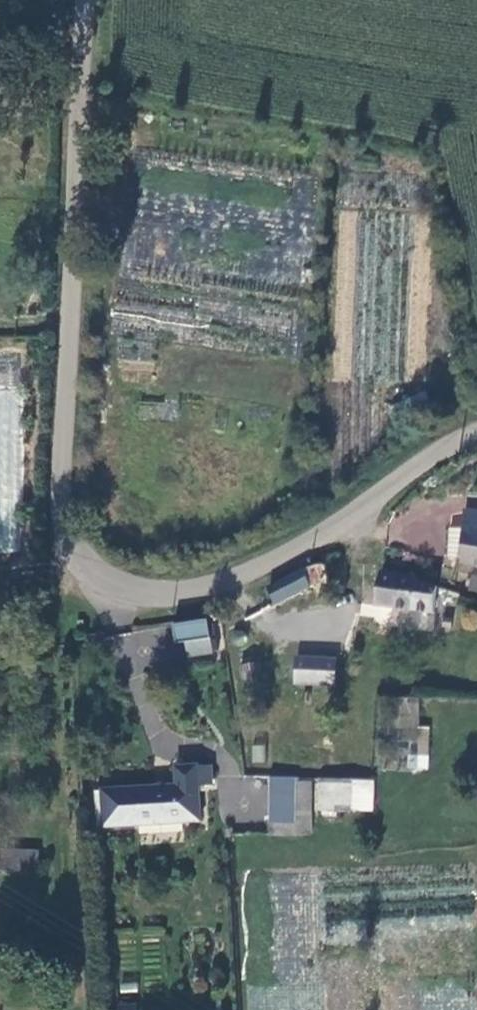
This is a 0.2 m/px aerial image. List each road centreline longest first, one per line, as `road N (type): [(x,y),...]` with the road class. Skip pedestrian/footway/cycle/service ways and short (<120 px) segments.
road 1 (tertiary): [(476,433),(308,541),(215,576),(147,590),(76,560),(60,530),(84,0)]

